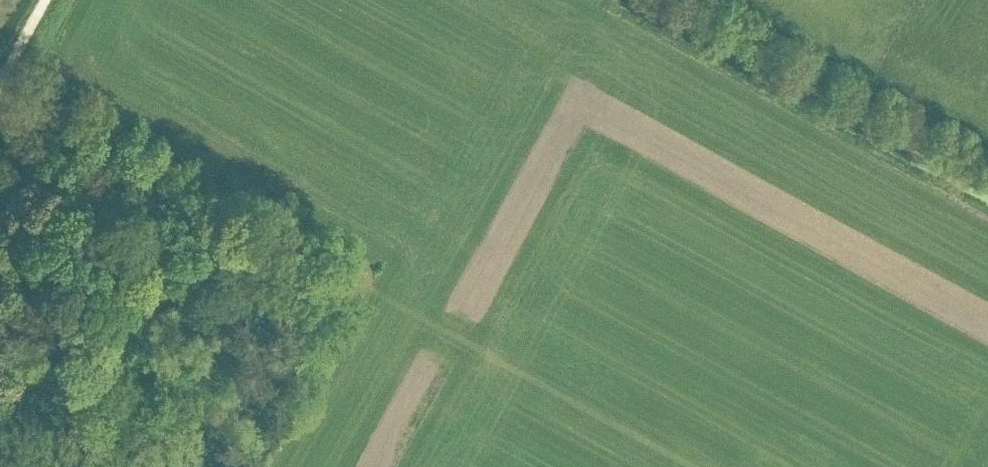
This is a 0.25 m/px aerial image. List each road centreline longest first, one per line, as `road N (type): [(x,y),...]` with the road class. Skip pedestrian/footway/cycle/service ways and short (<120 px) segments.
road 1 (track): [(361,289),(0,89)]
road 2 (track): [(987,174),(669,0)]

